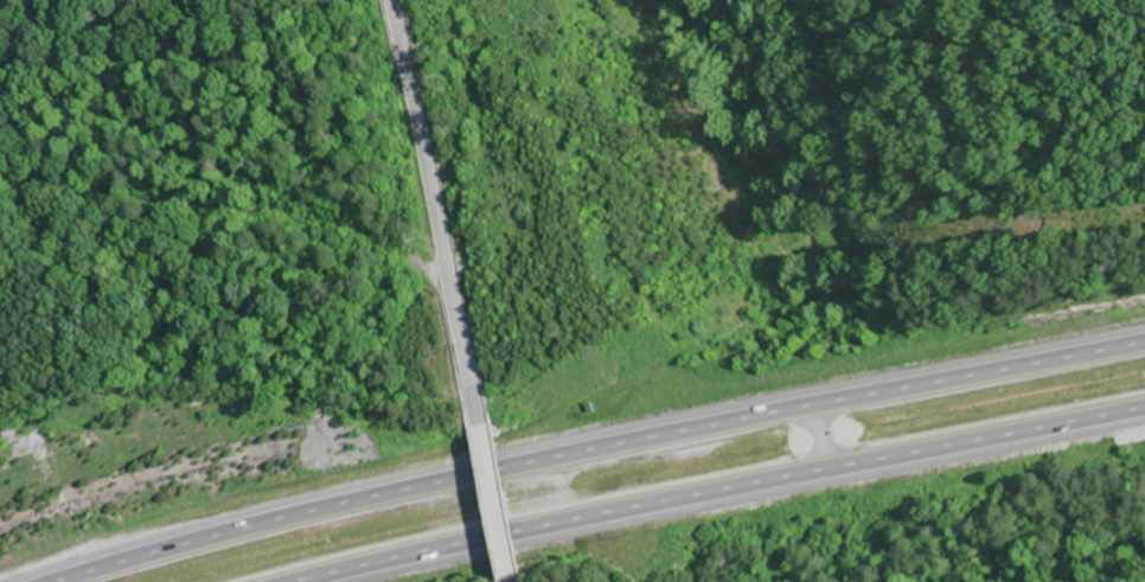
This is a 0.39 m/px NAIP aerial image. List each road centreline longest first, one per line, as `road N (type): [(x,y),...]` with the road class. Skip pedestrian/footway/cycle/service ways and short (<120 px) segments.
road 1 (motorway): [(1144,340),(449,477),(50,581)]
road 2 (motorway): [(320,581),(1144,412)]
road 3 (secondary): [(397,0),(479,407)]
road 4 (secondary): [(479,407),(515,581)]

